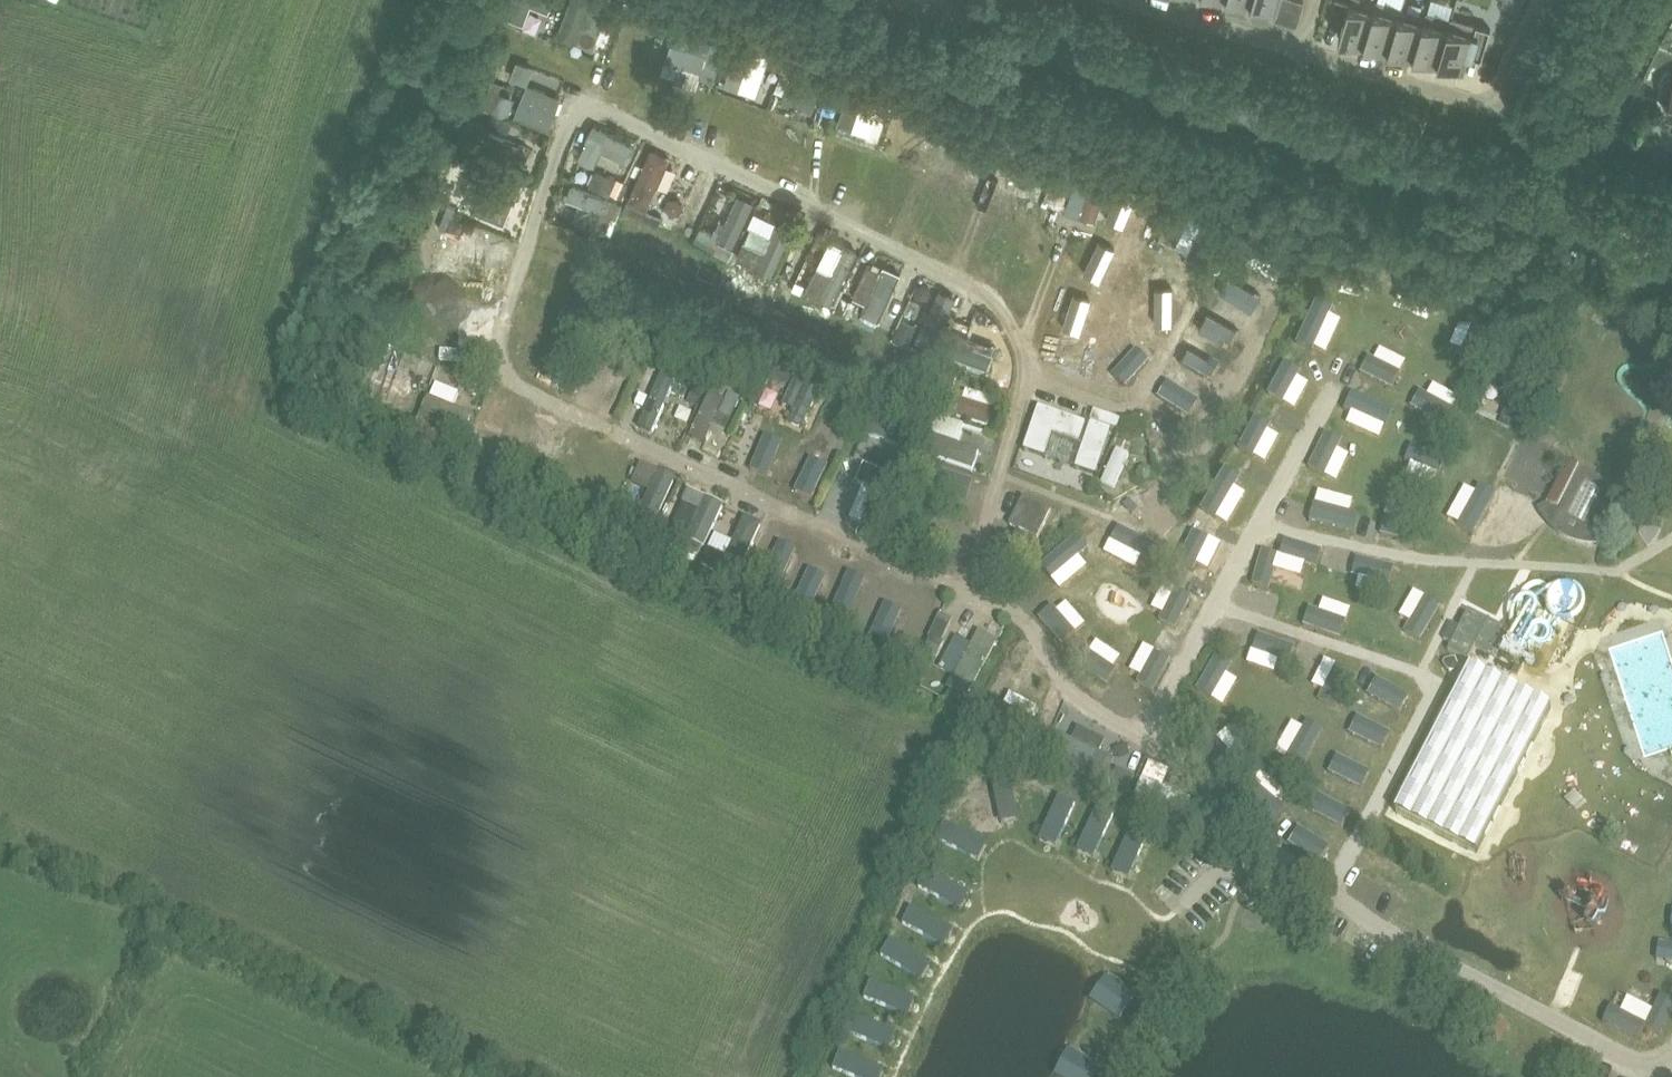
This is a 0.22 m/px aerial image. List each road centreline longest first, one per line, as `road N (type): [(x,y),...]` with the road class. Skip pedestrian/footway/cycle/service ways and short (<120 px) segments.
road 1 (unclassified): [(1671,263),(927,12)]
road 2 (residential): [(1495,111),(1303,52)]
road 3 (residential): [(1303,52),(1121,0)]
road 4 (residential): [(1495,111),(1548,0)]

